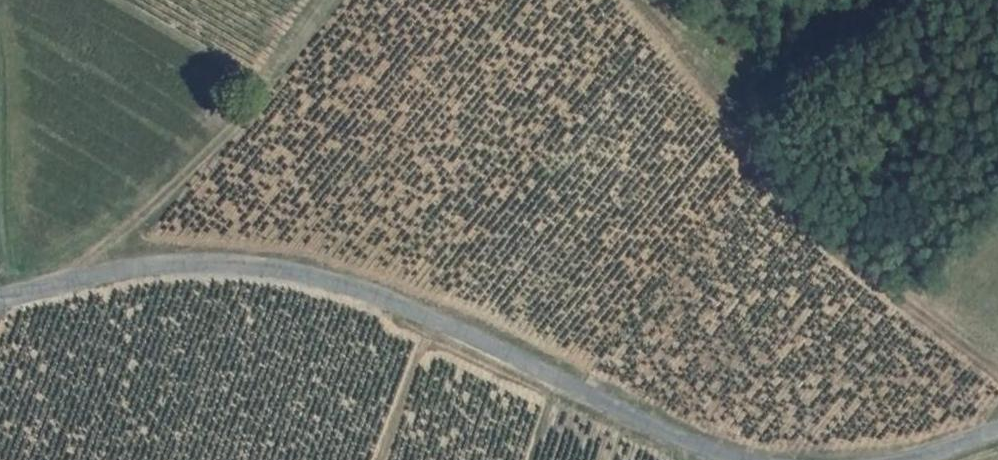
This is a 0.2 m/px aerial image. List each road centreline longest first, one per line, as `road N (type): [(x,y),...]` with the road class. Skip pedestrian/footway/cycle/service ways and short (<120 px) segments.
road 1 (unclassified): [(741,459),(359,288),(210,264),(142,266),(0,297)]
road 2 (track): [(997,366),(841,248),(652,0)]

